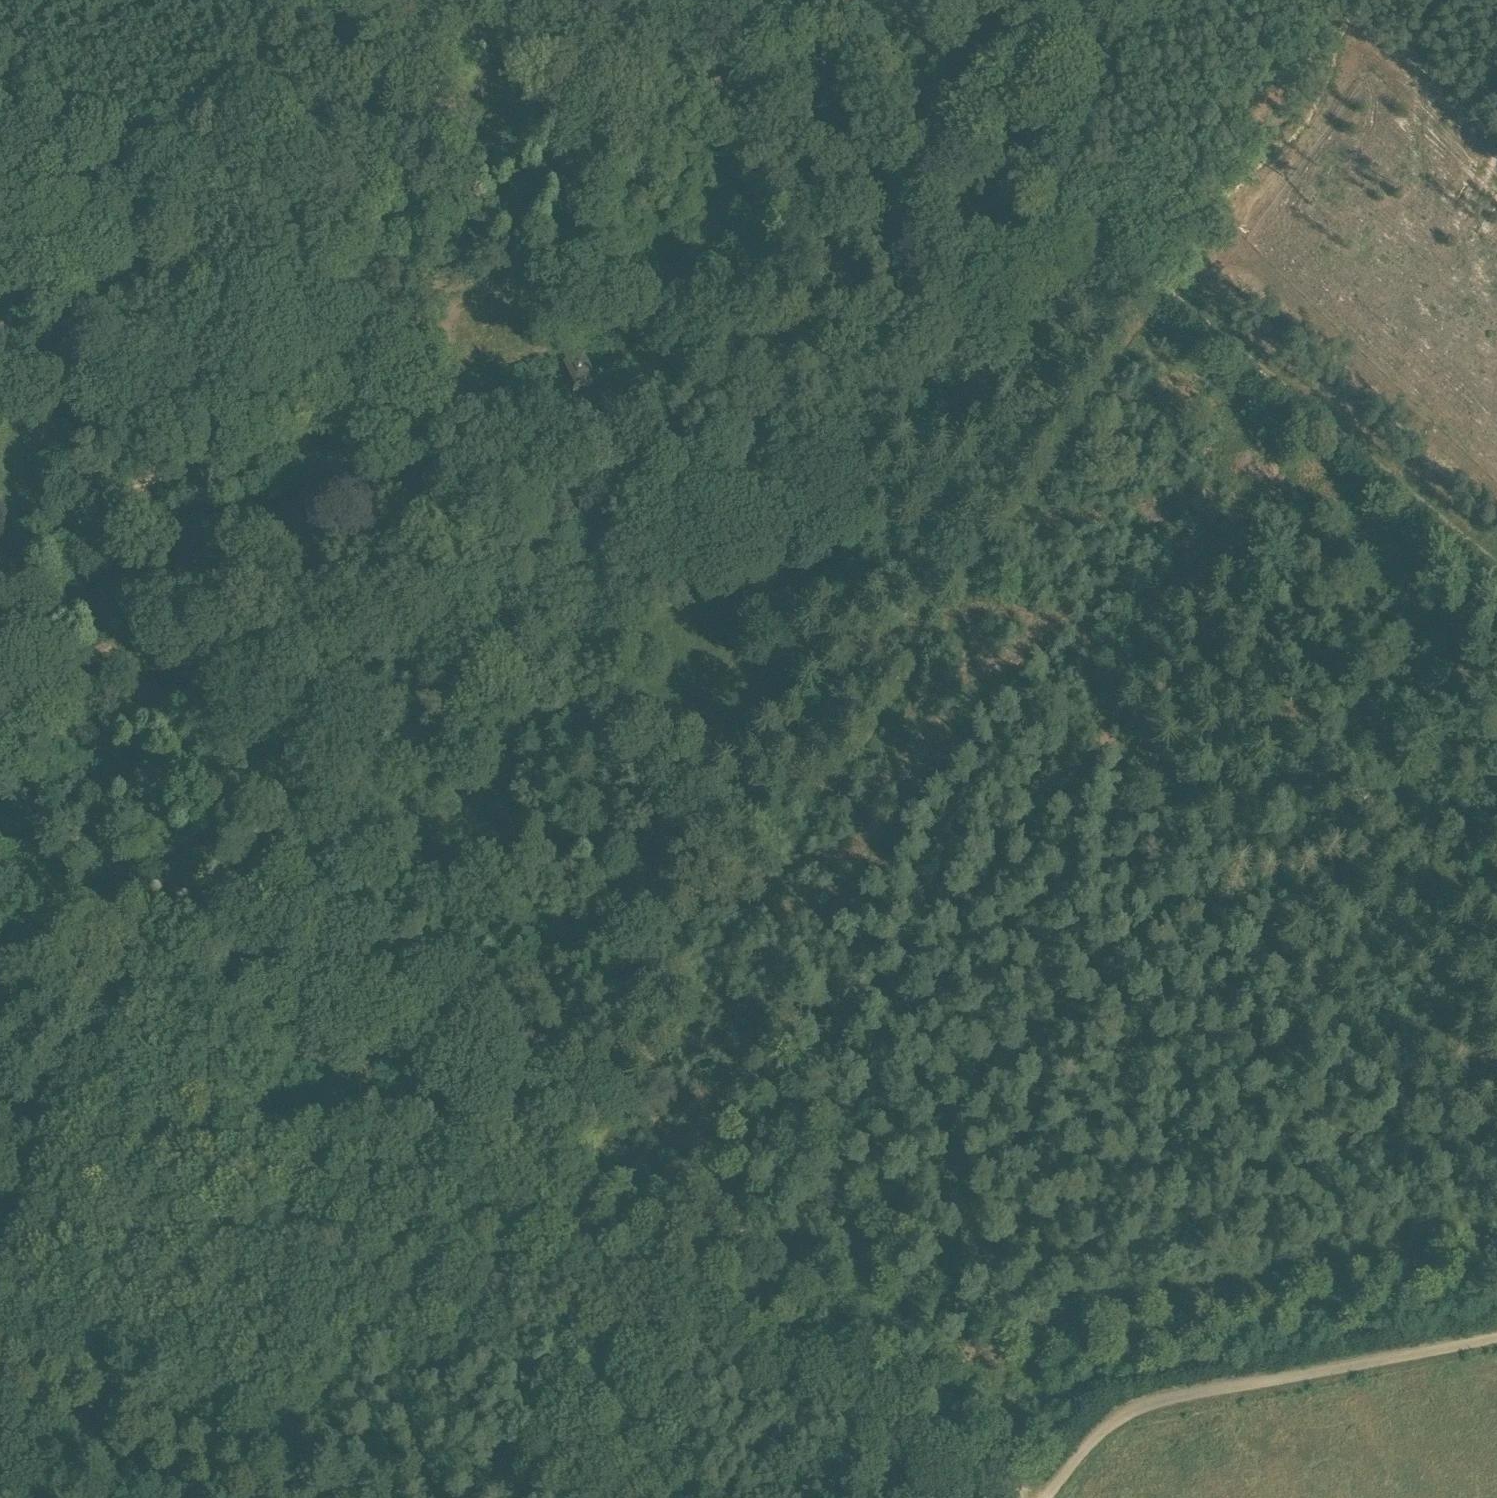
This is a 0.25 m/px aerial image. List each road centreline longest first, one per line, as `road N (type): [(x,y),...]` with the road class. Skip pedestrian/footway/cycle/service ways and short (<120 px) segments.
road 1 (track): [(1059,1496),(69,907),(0,857)]
road 2 (track): [(808,0),(1496,585)]
road 3 (track): [(1057,1497),(1122,1422),(1496,1342)]

